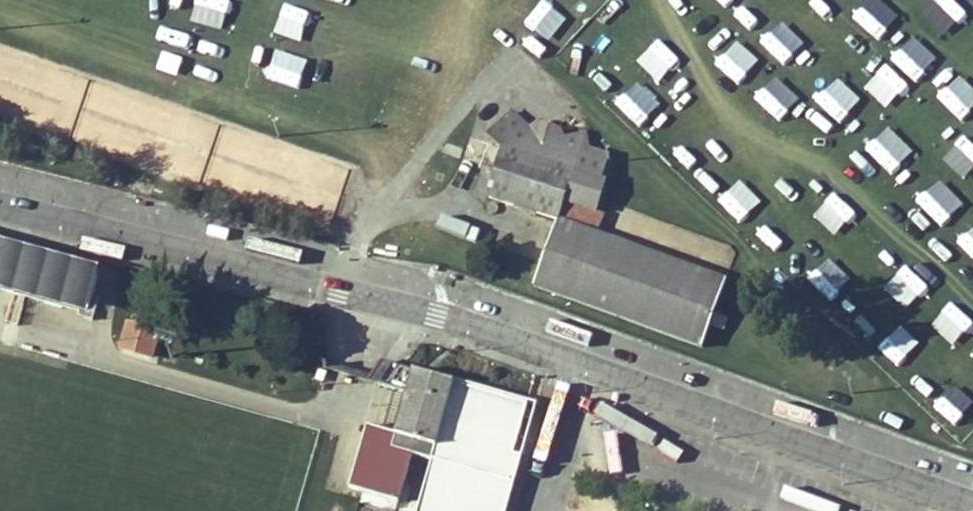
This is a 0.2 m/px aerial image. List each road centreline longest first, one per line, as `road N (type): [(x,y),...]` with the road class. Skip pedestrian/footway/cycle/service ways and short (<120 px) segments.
road 1 (unclassified): [(972,506),(436,309),(0,198)]

